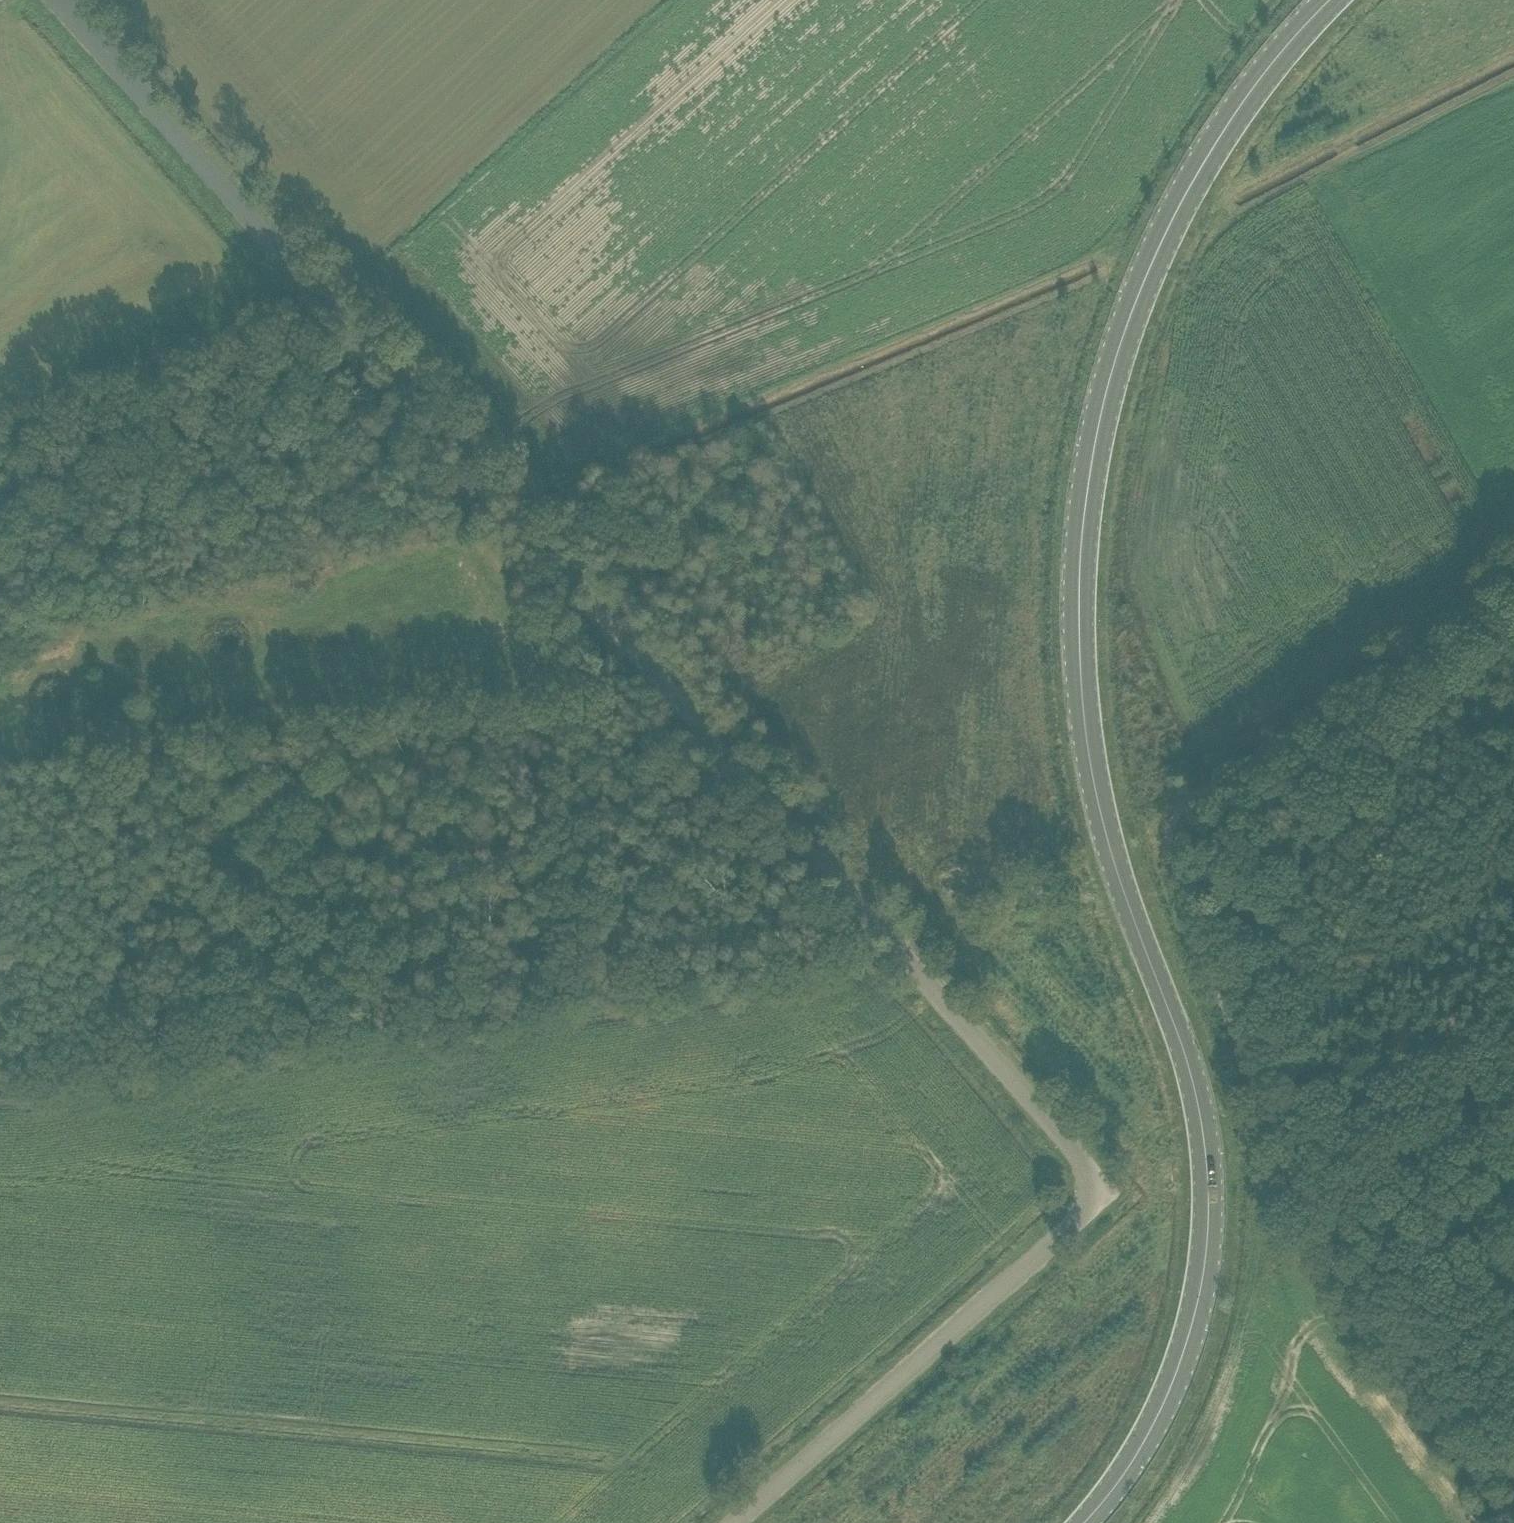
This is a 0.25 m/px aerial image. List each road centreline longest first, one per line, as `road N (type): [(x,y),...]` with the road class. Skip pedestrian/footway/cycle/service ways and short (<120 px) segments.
road 1 (unclassified): [(730,1522),(1068,1224),(1090,1188),(1086,1173),(58,0)]
road 2 (secondary): [(1085,1522),(1128,1467),(1177,1370),(1197,1299),(1205,1196),(1191,1070),(1117,871),(1097,793),(1080,615),(1083,518),(1122,328),(1168,223),(1254,83),(1328,0)]
road 3 (track): [(1513,585),(1189,799),(1171,814),(1159,849),(1177,908),(1318,1229),(1386,1352),(1504,1522)]

